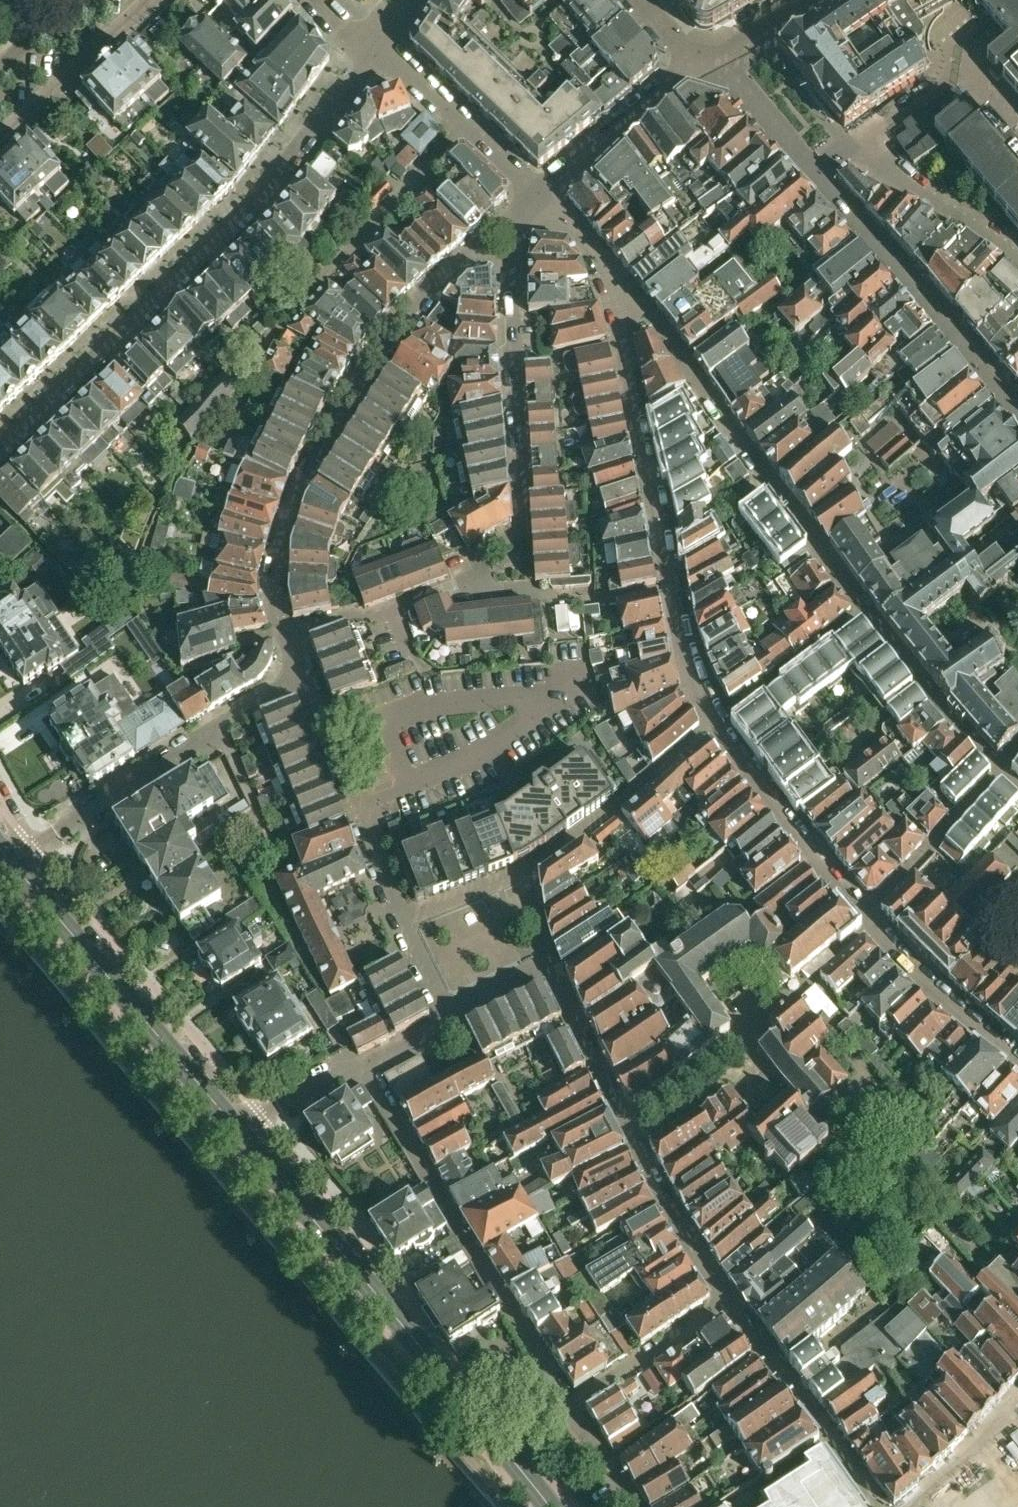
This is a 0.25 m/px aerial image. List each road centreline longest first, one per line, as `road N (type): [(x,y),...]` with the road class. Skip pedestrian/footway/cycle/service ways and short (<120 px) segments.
road 1 (residential): [(372,43),(259,197),(0,444)]
road 2 (residential): [(517,215),(423,300),(341,412),(284,524),(272,570),(271,602),(285,635)]
road 3 (residential): [(714,721),(682,655),(612,274)]
road 4 (residential): [(612,274),(865,608)]
road 5 (tertiary): [(502,1447),(239,1131)]
road 6 (residential): [(568,1406),(361,1068)]
road 7 (residential): [(479,575),(479,553),(521,530),(517,215)]
road 8 (tertiary): [(239,1131),(11,861)]
road 9 (residential): [(299,673),(11,861)]
road 10 (residential): [(258,368),(275,328),(463,125)]
road 11 (residential): [(624,1124),(722,1058),(864,924)]
road 12 (residential): [(407,921),(299,673)]
road 13 (residential): [(731,1301),(882,1506)]
road 14 (residential): [(864,924),(714,721)]
road 15 (residential): [(534,869),(714,721)]
road 16 (residential): [(1000,770),(865,608)]
road 17 (residential): [(624,1124),(731,1301)]
road 18 (residential): [(1017,1063),(864,924)]
road 19 (residential): [(0,140),(152,0)]
road 20 (residential): [(864,924),(1000,770)]
road 21 (residential): [(285,635),(374,616),(479,575)]
road 22 (residential): [(1017,260),(846,152)]
road 23 (residential): [(538,196),(688,63)]
road 24 (residential): [(568,1406),(731,1301)]
road 25 (residential): [(714,721),(865,608)]
road 26 (residential): [(544,962),(624,1124)]
road 27 (residential): [(809,166),(743,91),(688,63)]
road 28 (residential): [(614,597),(493,589),(479,575)]
road 29 (residential): [(239,1131),(361,1068)]
road 30 (residential): [(407,921),(534,869)]
road 31 (residential): [(688,63),(809,0)]
road 32 (residential): [(1017,1405),(926,1506)]
road 33 (residential): [(372,43),(463,125)]
road 34 (residential): [(634,1506),(568,1406)]

